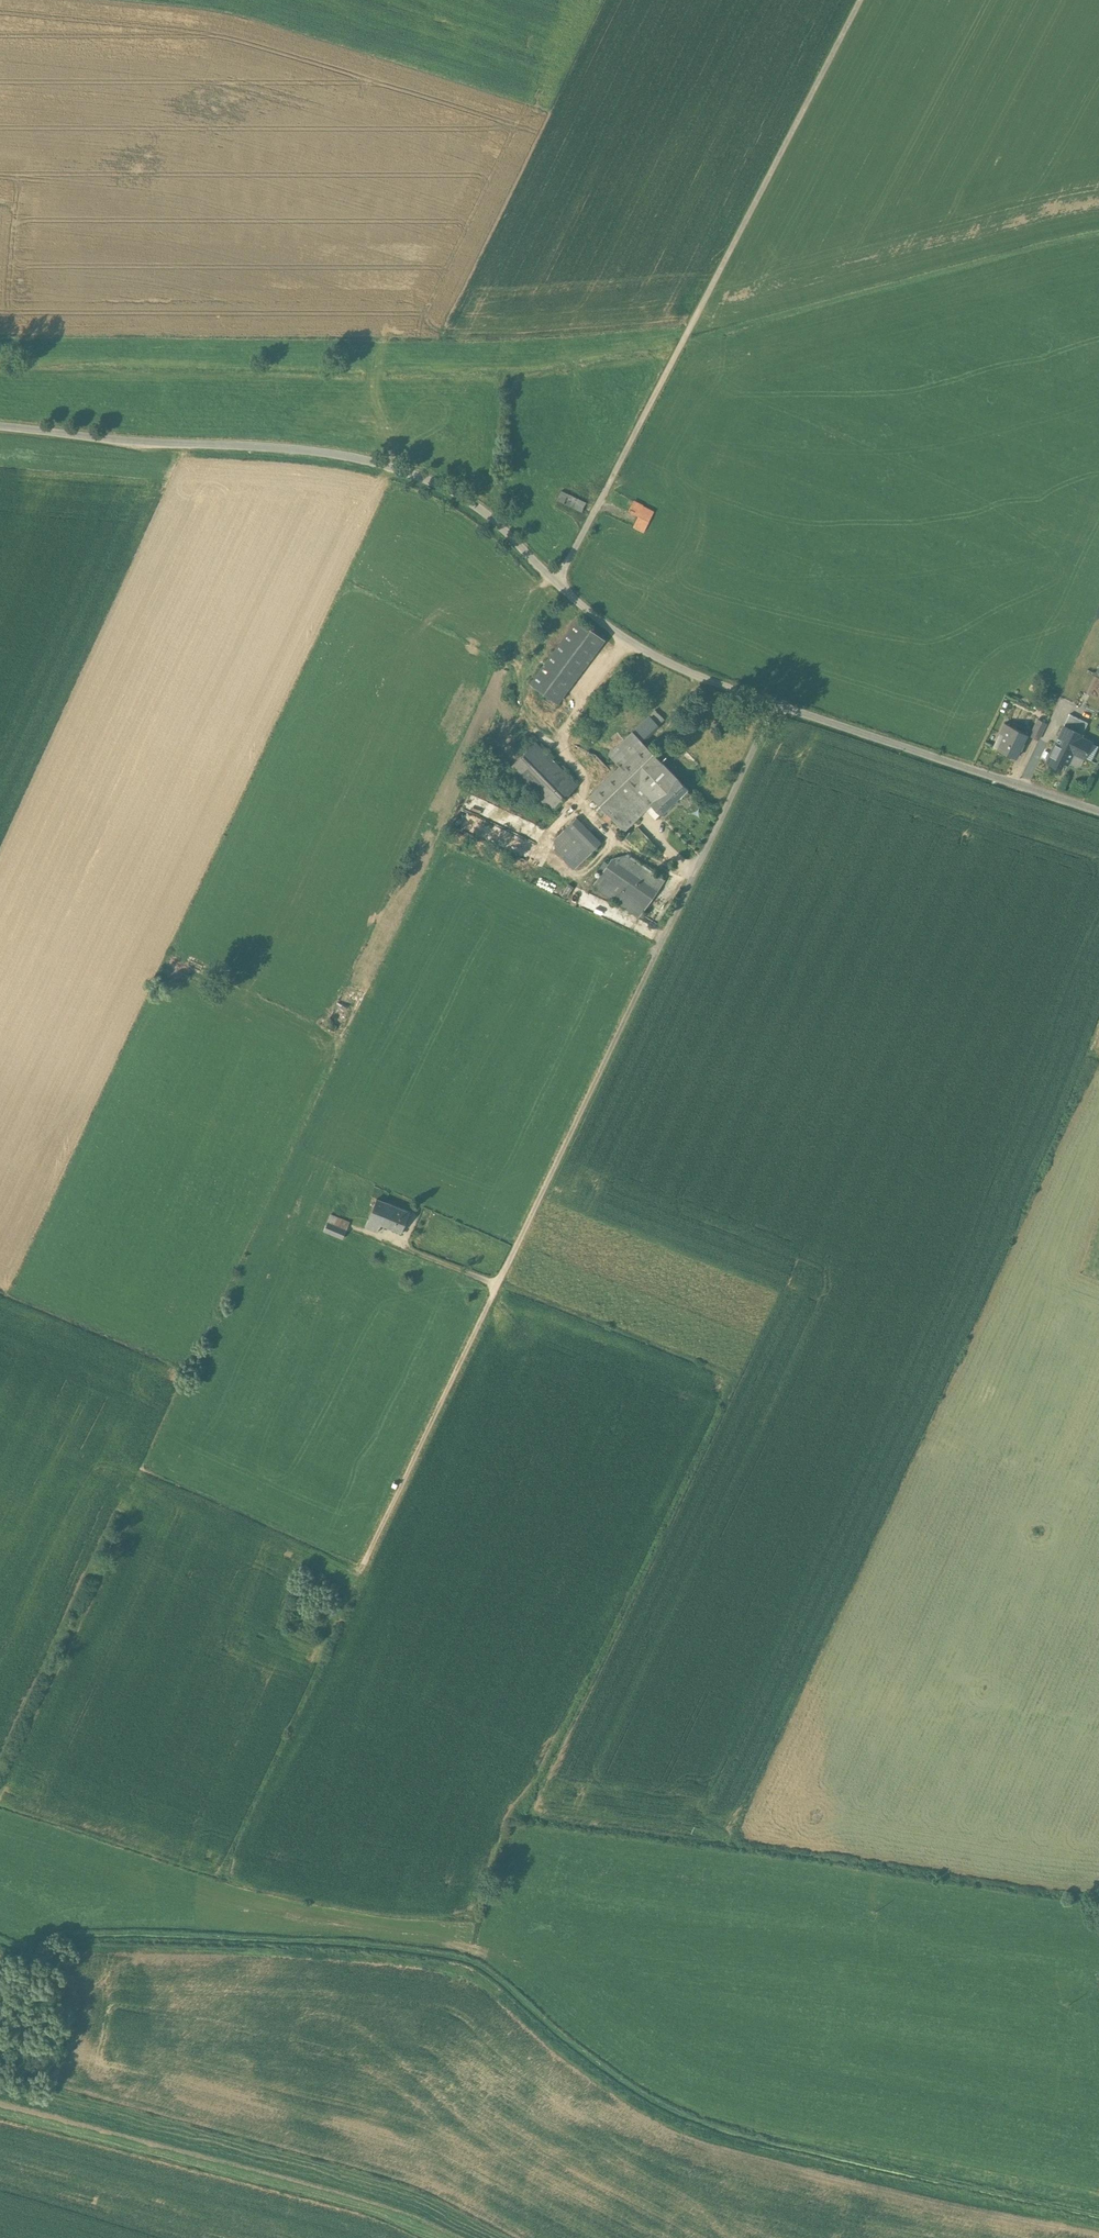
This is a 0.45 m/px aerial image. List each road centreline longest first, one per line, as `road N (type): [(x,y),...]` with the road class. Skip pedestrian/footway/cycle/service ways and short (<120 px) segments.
road 1 (unclassified): [(556,586),(863,0)]
road 2 (unclassified): [(556,586),(488,513),(411,472),(345,455),(0,427)]
road 3 (unclassified): [(1098,811),(684,671),(631,643),(556,586)]

